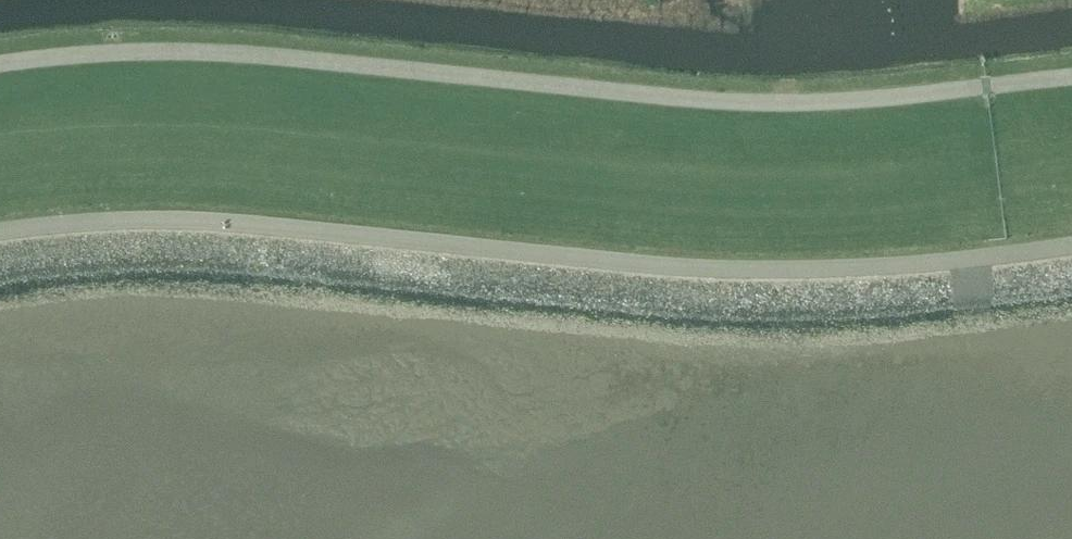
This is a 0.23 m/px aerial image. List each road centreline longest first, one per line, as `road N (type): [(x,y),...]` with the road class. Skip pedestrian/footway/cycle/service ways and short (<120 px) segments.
road 1 (unclassified): [(1071,86),(792,112),(226,60),(0,73)]
road 2 (unclassified): [(0,231),(124,219),(222,221),(738,271),(1071,247)]

